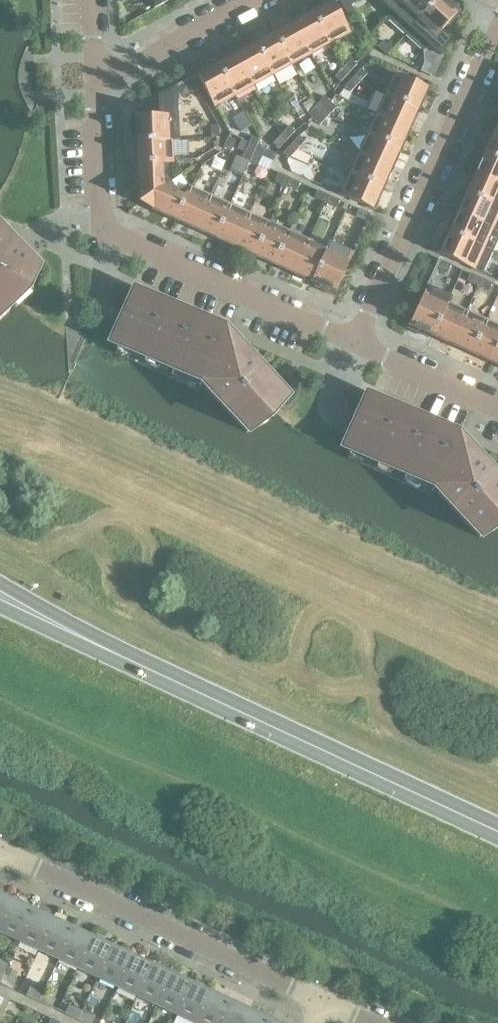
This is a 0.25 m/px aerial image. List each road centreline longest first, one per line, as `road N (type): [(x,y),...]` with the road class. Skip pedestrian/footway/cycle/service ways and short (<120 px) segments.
road 1 (primary): [(83,642),(497,838)]
road 2 (residential): [(99,88),(105,230),(357,342)]
road 3 (residential): [(315,999),(0,852)]
road 4 (residential): [(357,342),(497,32)]
road 5 (residential): [(256,0),(99,88)]
road 6 (residential): [(357,342),(497,406)]

